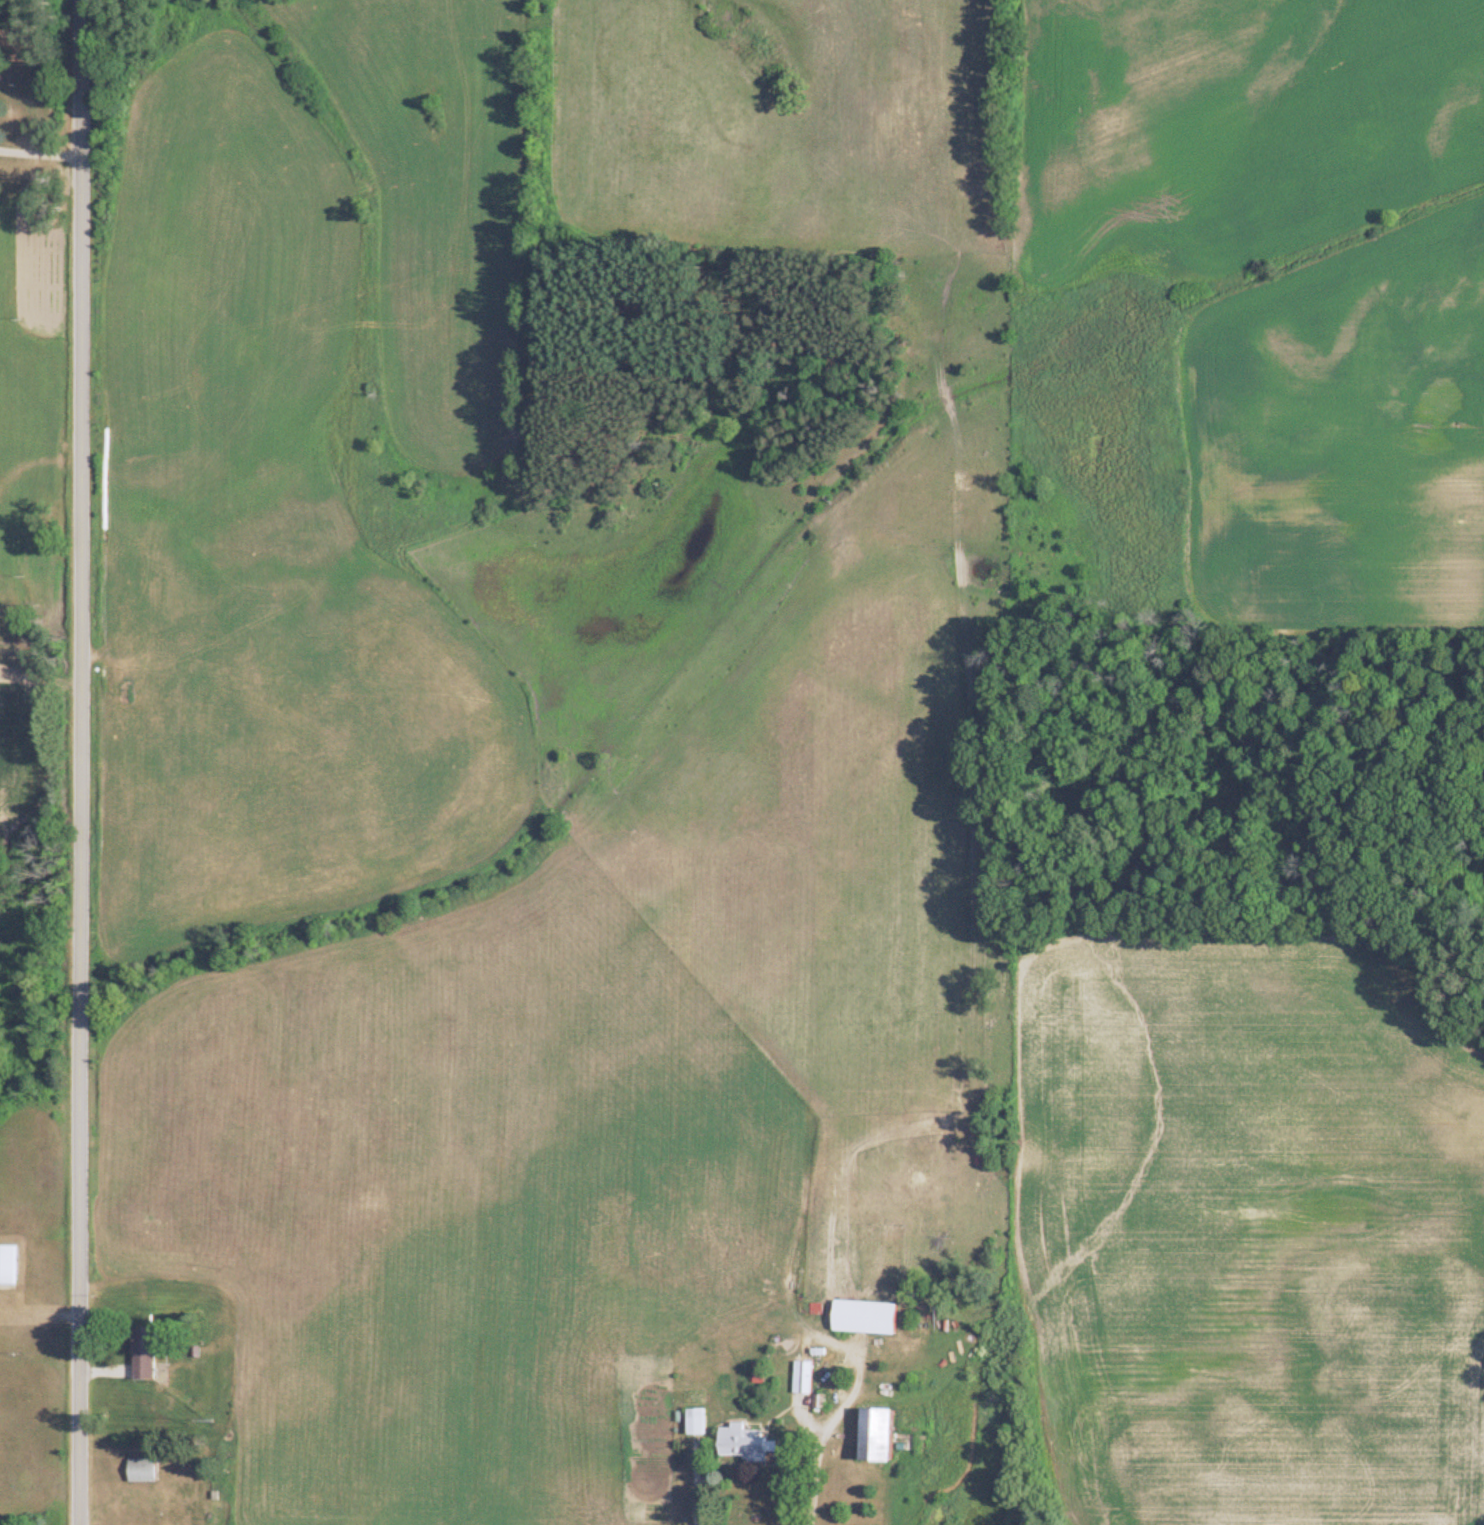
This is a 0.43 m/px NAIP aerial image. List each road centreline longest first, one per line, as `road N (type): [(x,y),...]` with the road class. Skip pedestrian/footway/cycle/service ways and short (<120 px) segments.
road 1 (residential): [(79,1524),(70,0)]

